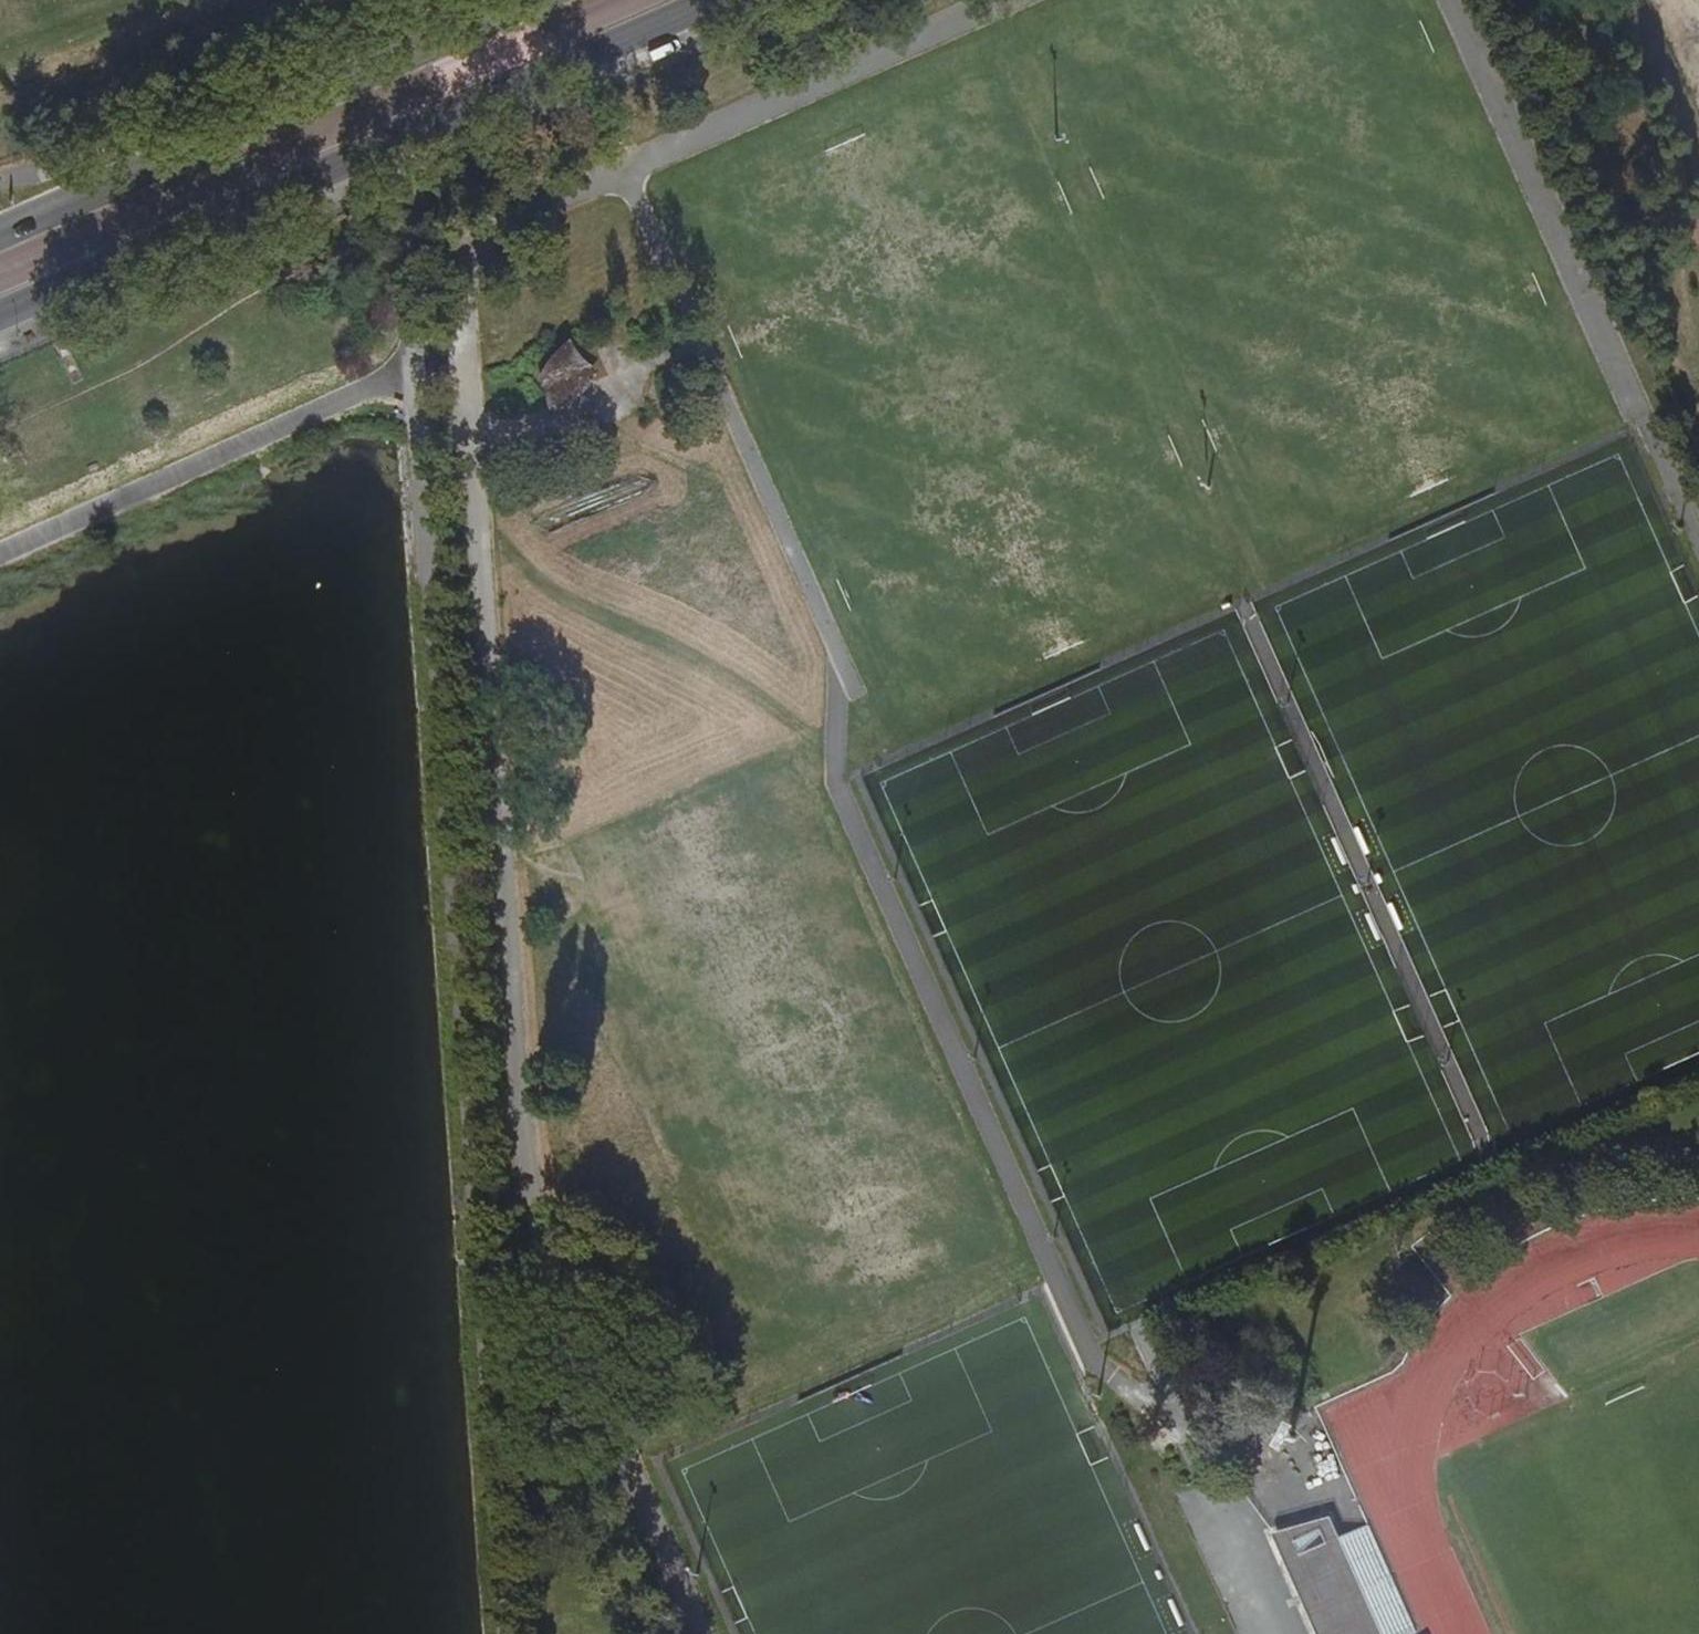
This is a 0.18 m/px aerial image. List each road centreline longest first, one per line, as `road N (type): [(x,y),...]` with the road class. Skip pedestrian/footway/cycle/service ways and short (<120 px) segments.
road 1 (primary): [(0,320),(699,0)]
road 2 (primary): [(527,0),(0,231)]

